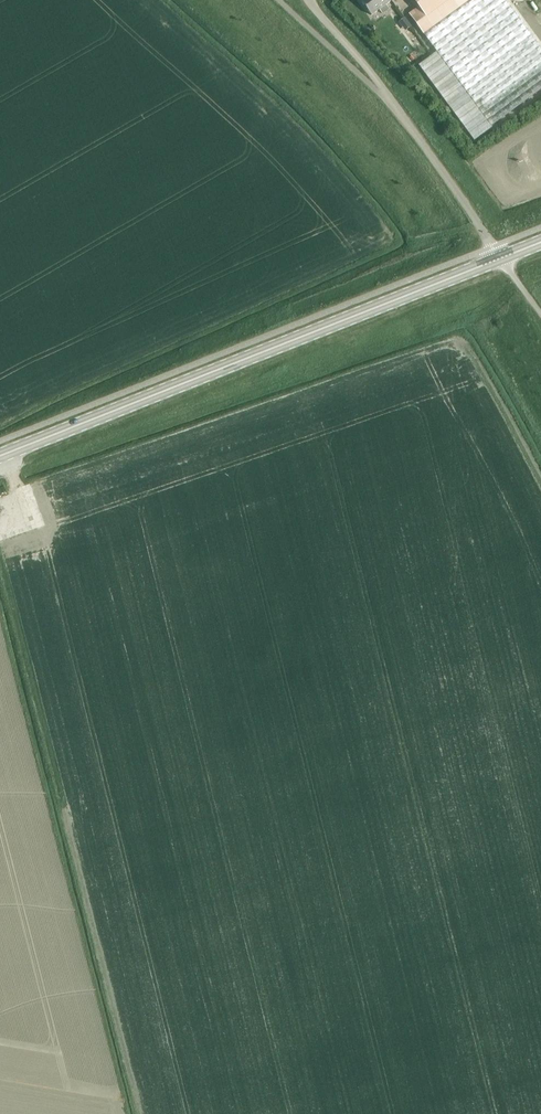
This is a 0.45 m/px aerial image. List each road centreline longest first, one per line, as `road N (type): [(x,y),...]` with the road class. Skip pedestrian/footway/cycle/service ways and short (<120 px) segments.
road 1 (secondary): [(0,455),(500,258)]
road 2 (unclassified): [(500,258),(390,103)]
road 3 (unclassified): [(390,103),(278,0)]
road 4 (unclassified): [(390,103),(308,0)]

